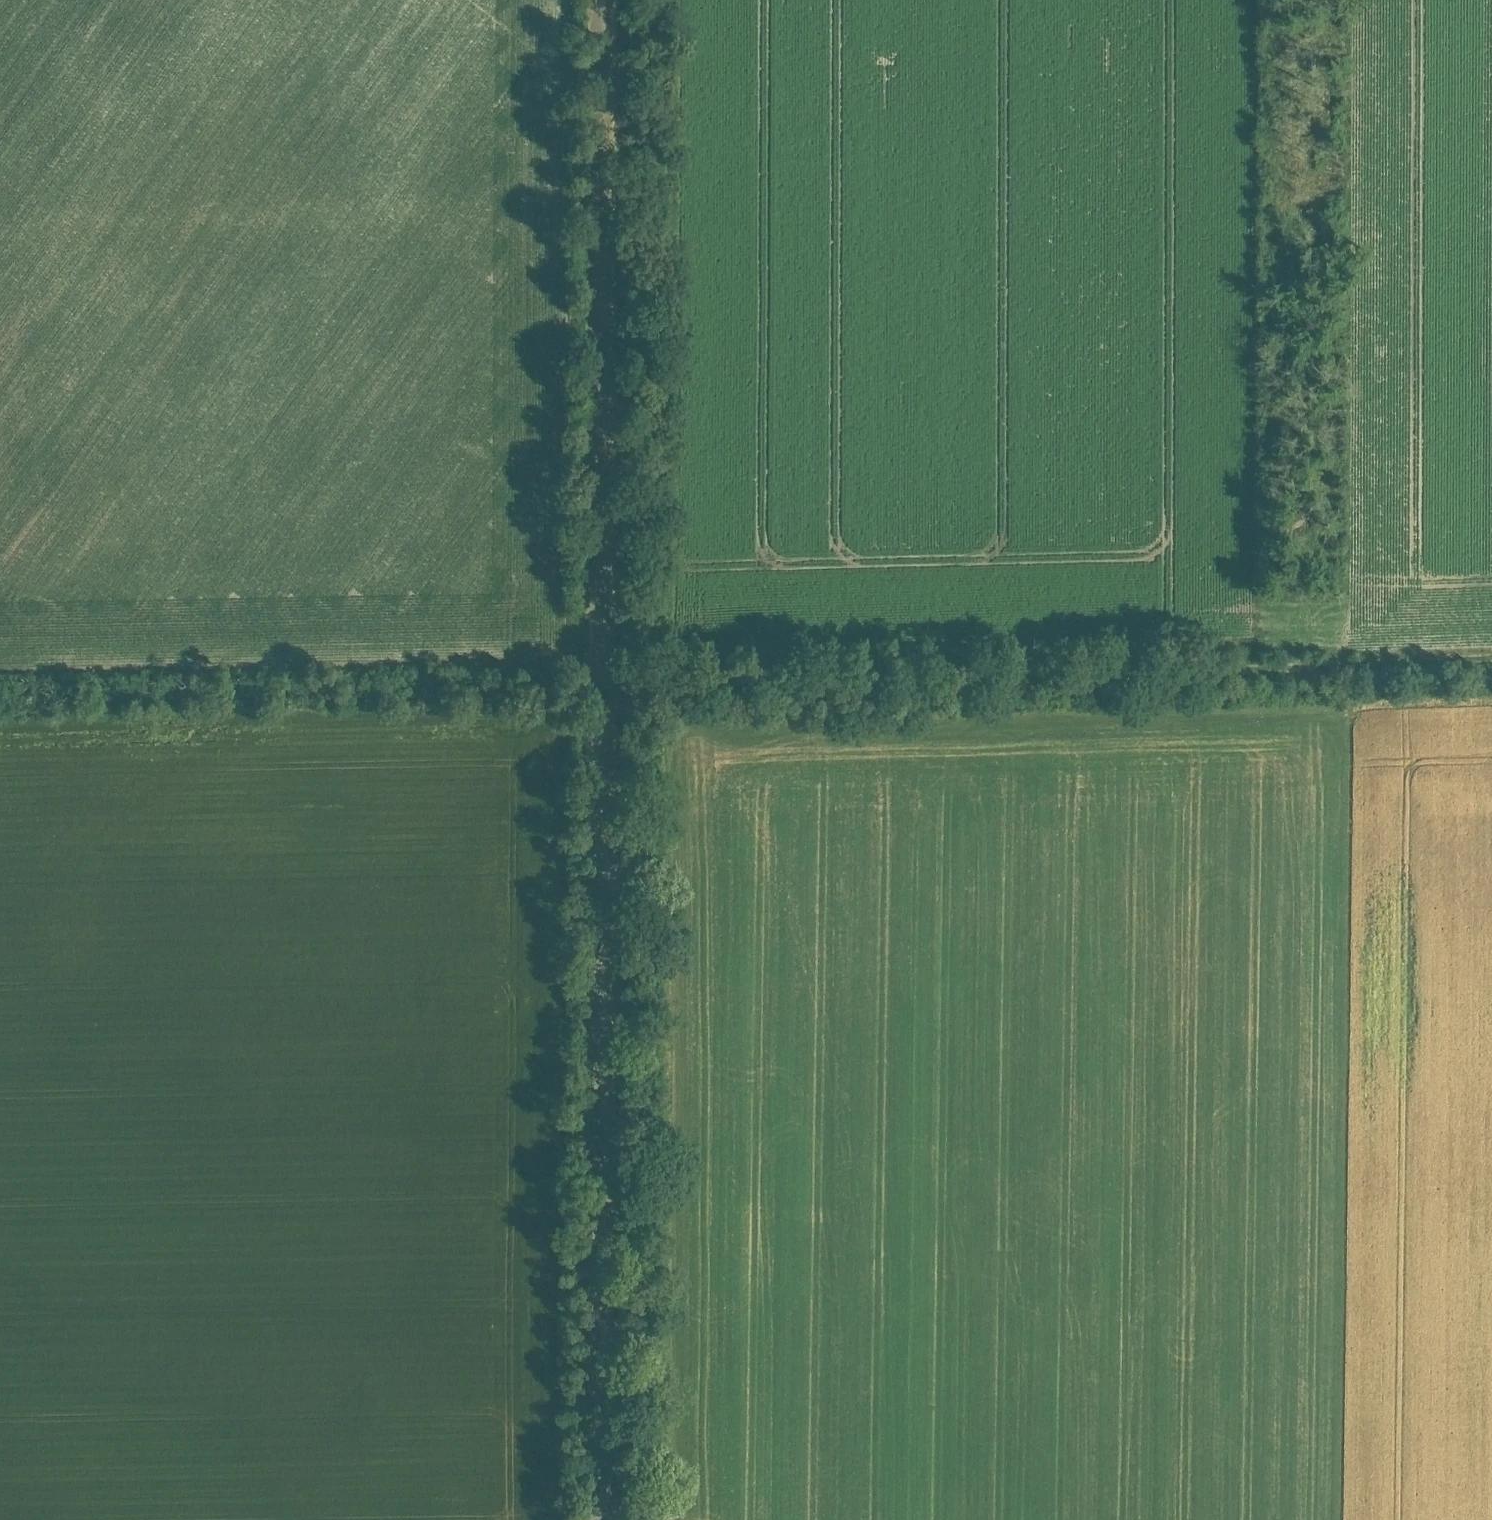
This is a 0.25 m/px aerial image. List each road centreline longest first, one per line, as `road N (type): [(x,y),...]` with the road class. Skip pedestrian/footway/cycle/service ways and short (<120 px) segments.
road 1 (residential): [(596,1519),(597,0)]

